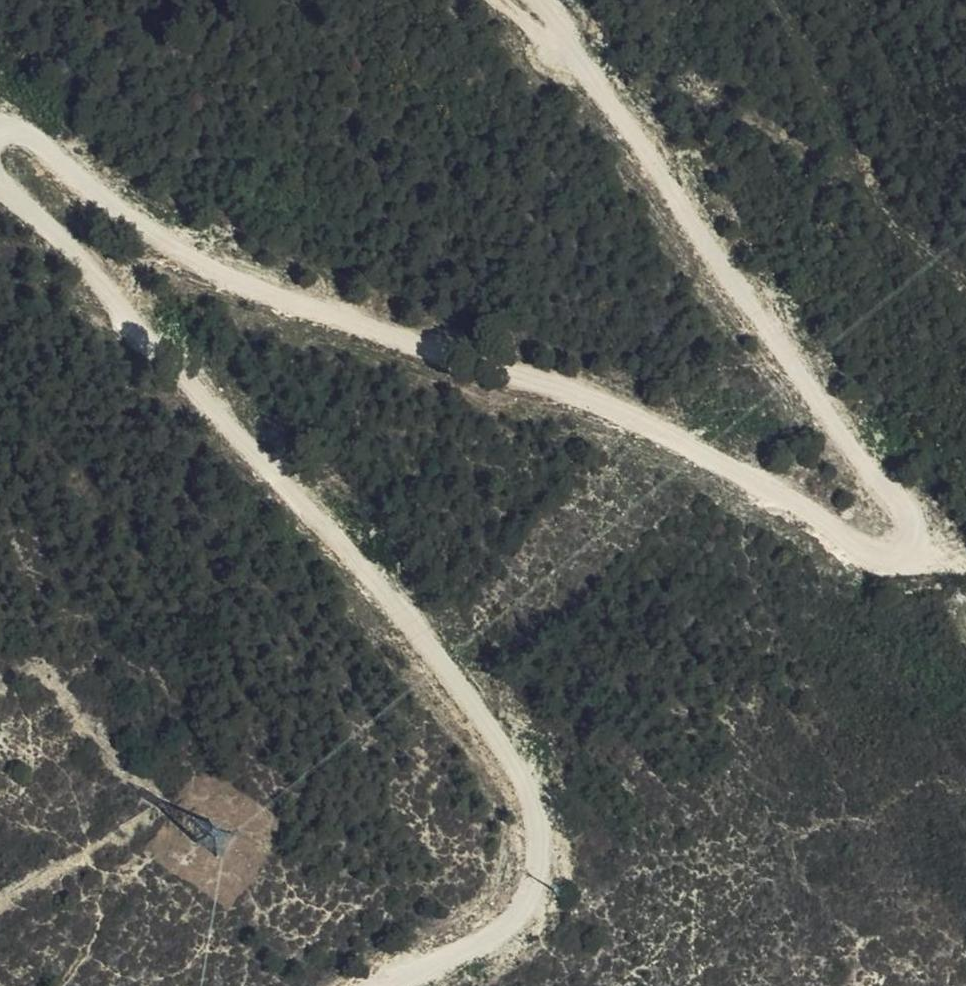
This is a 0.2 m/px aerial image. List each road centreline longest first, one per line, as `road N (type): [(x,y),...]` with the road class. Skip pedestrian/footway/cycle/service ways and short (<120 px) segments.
road 1 (track): [(537,0),(872,474),(916,515),(918,544),(900,563),(881,559),(721,459),(586,400),(187,261),(106,205),(43,141),(0,132)]
road 2 (track): [(0,181),(75,246),(142,335),(484,708),(534,809),(539,871),(523,912),(496,937),(410,985)]

